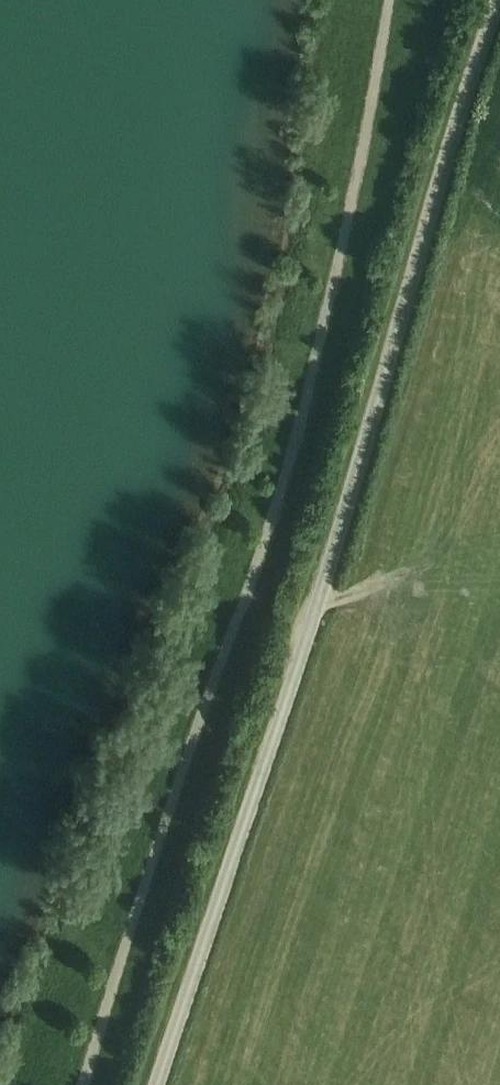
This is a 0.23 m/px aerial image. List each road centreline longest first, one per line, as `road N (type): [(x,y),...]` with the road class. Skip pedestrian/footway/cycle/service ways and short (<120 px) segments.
road 1 (unclassified): [(149,1084),(318,584),(490,0)]
road 2 (track): [(84,1084),(294,455),(392,0)]

